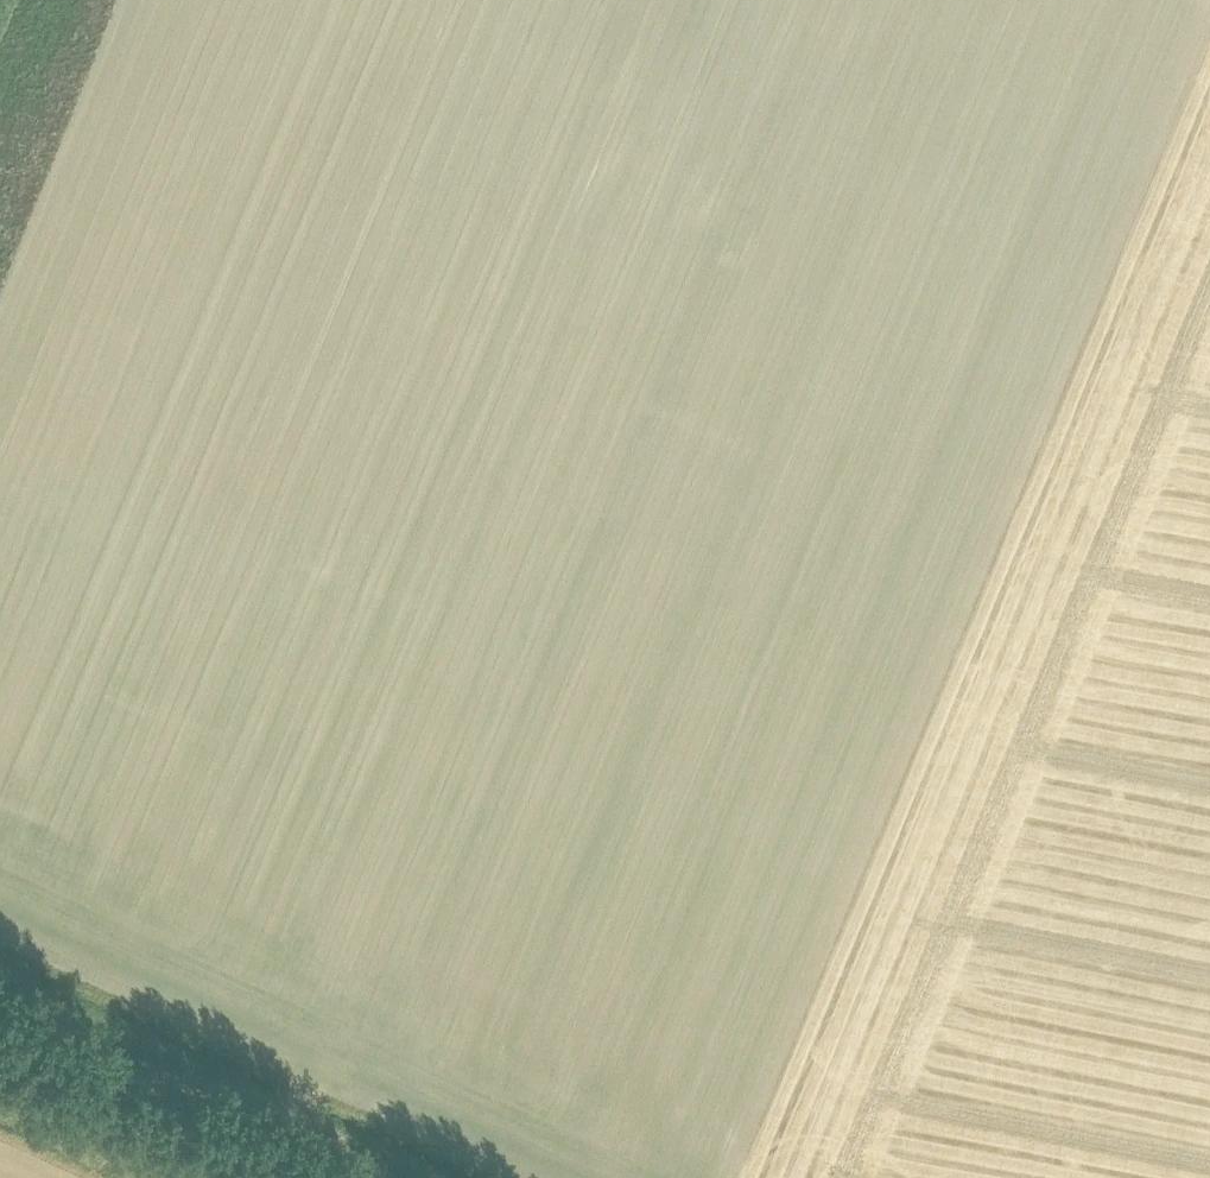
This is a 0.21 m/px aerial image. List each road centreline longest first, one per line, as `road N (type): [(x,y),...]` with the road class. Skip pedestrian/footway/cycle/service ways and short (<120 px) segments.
road 1 (unclassified): [(0,1046),(285,1177)]

